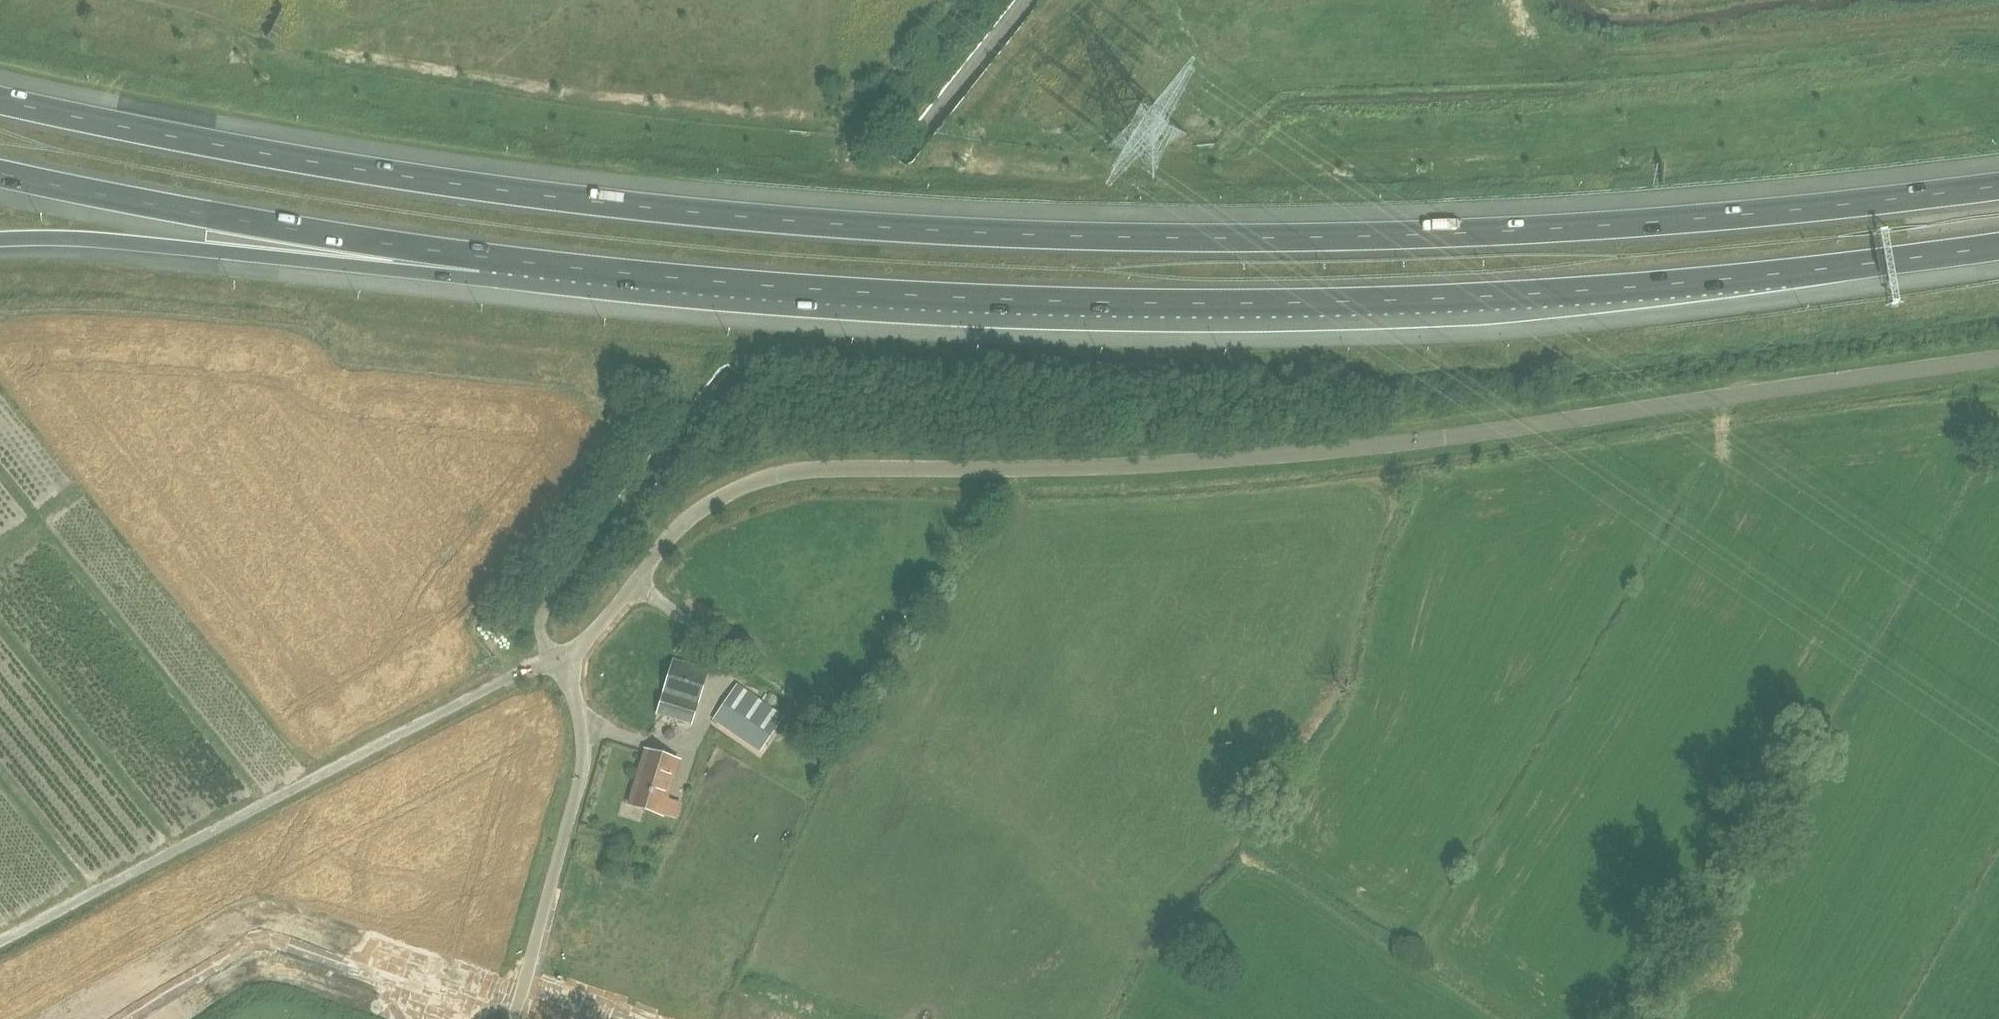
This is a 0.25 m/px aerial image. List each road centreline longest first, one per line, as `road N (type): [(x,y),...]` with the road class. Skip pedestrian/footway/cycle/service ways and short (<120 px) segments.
road 1 (motorway): [(1998,187),(1729,220),(1459,234),(1231,239),(924,229),(481,187),(0,95)]
road 2 (unclassified): [(554,657),(584,643),(612,614),(688,518),(806,471),(1113,467),(1320,453),(1998,355)]
road 3 (motorway): [(484,260),(861,294),(1208,306),(1613,290),(1998,248)]
road 4 (unclassified): [(554,657),(542,633),(548,608),(1029,0)]
road 5 (unclassified): [(0,942),(380,739),(554,657)]
road 6 (motorway): [(0,173),(484,260)]
road 7 (motorway): [(0,240),(96,240),(344,265),(484,260)]
road 8 (unclassified): [(514,1018),(583,752),(578,702),(554,657)]

